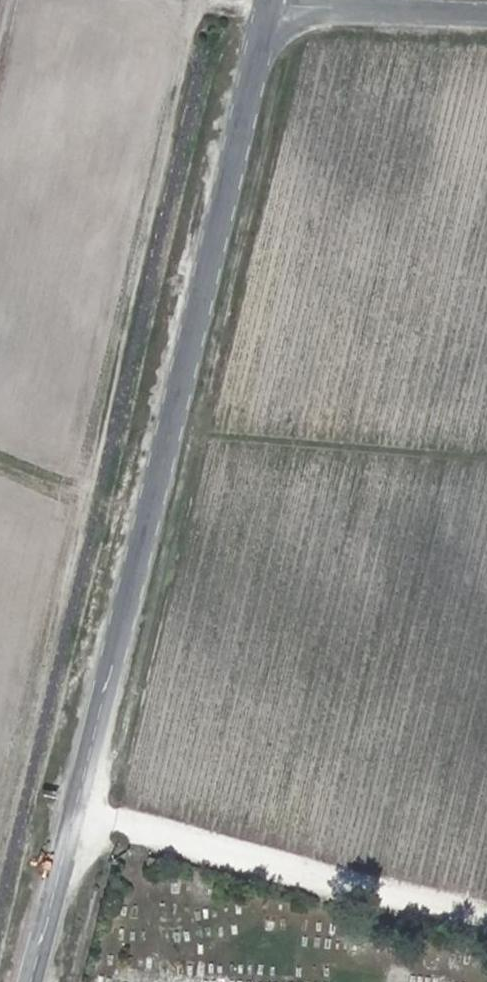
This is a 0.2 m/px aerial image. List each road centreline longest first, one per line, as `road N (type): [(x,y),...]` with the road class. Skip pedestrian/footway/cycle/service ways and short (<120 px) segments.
road 1 (tertiary): [(31,981),(283,11)]
road 2 (track): [(0,846),(189,0)]
road 3 (track): [(75,824),(486,924)]
road 4 (unclassified): [(283,11),(486,13)]

